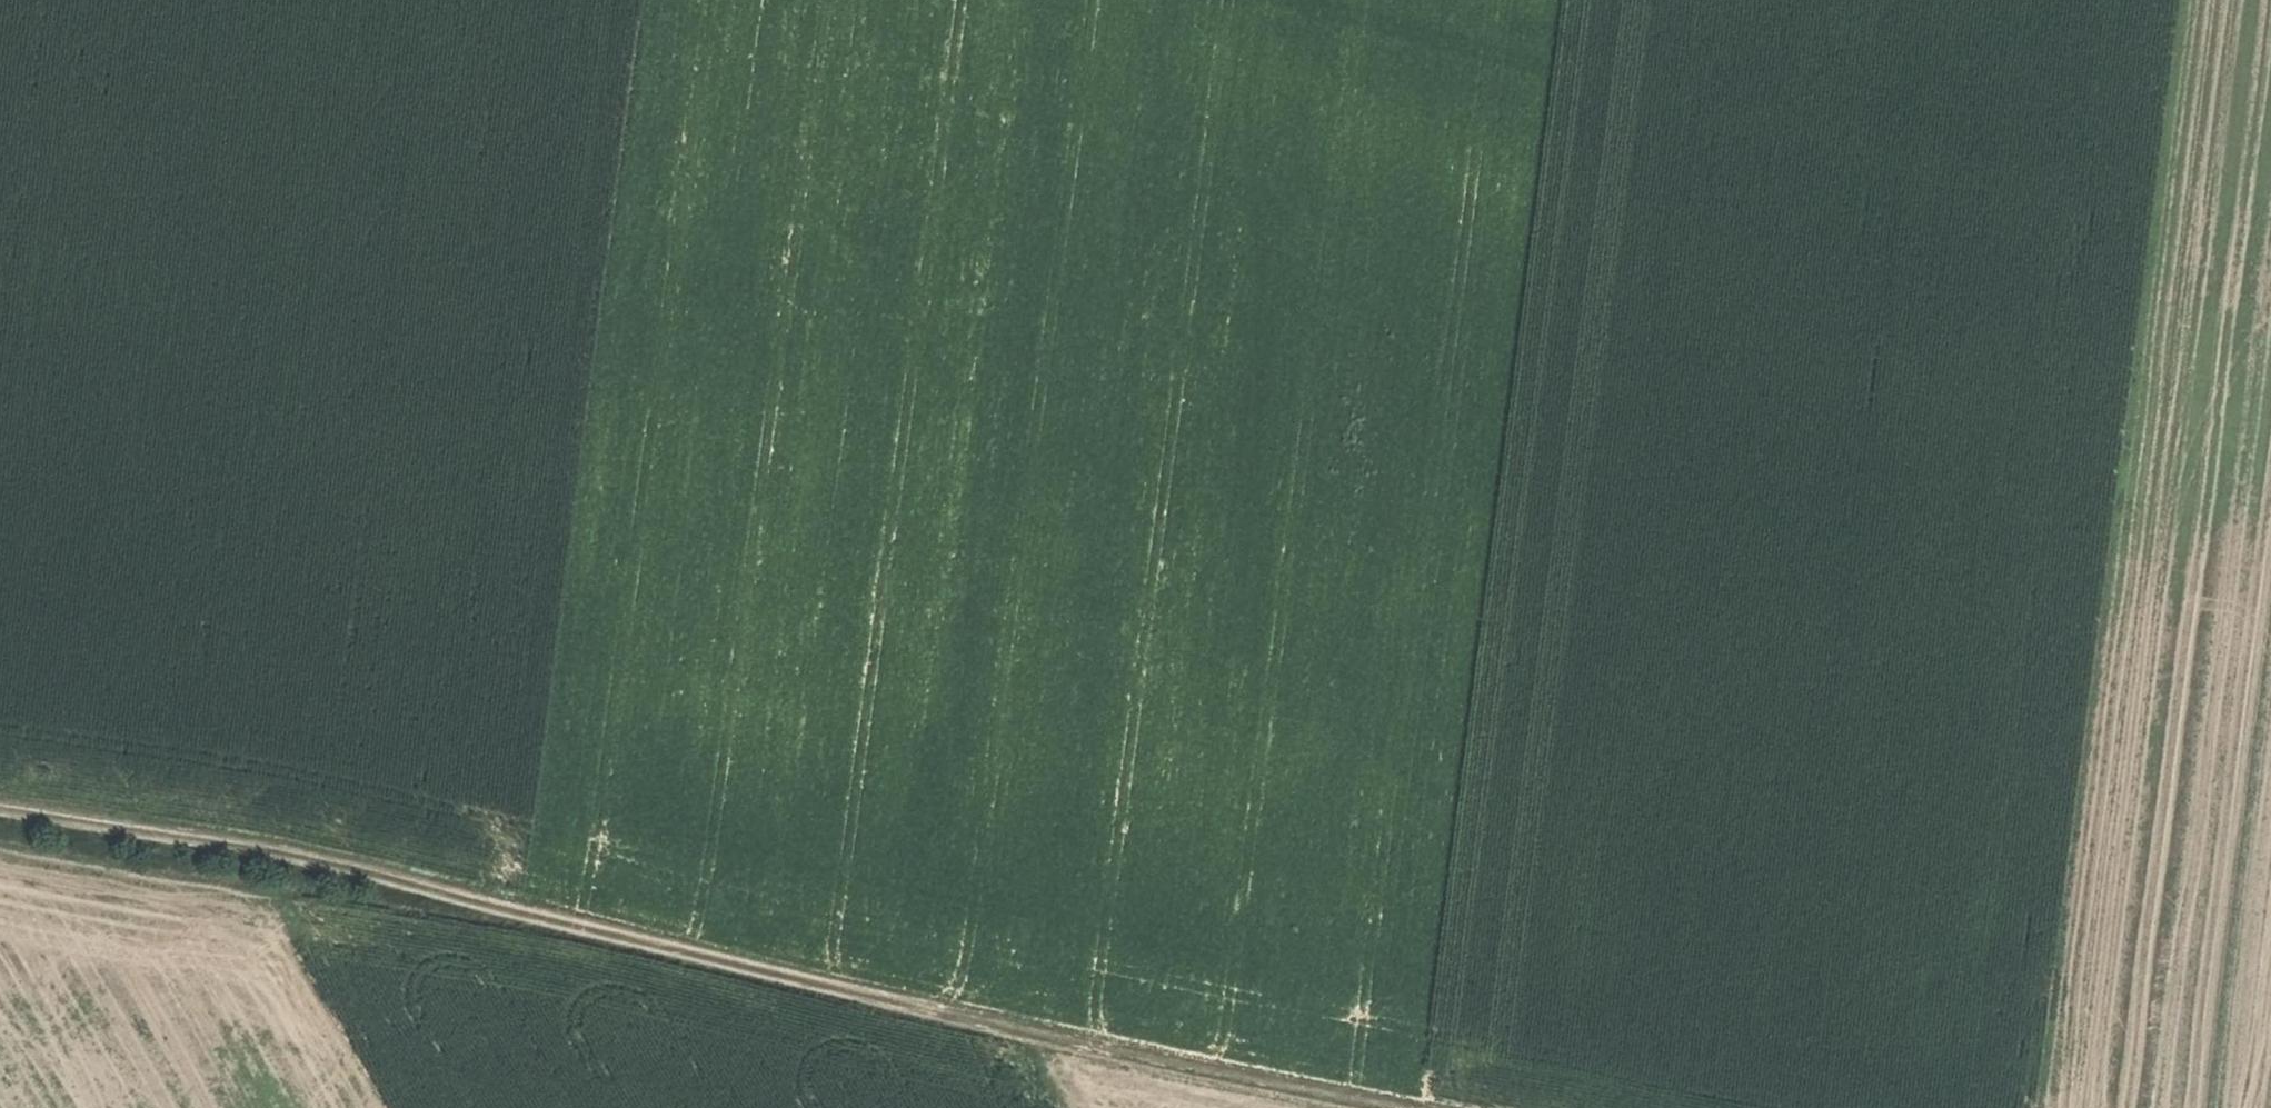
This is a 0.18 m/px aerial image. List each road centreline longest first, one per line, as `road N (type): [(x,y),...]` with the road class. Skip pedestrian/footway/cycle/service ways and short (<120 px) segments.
road 1 (track): [(1400,1107),(266,851),(0,811)]

